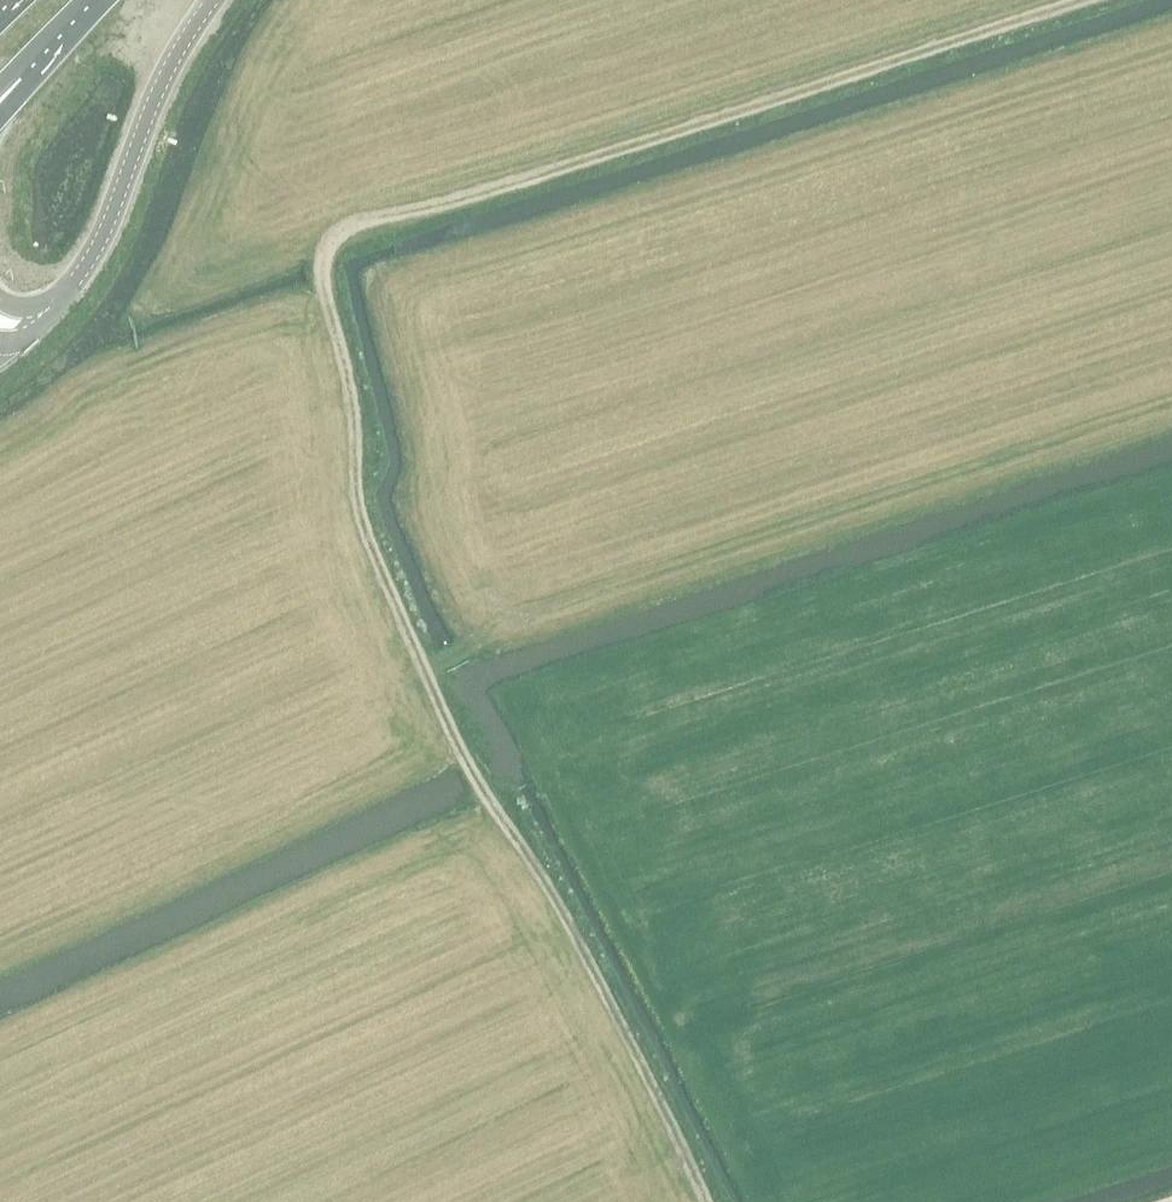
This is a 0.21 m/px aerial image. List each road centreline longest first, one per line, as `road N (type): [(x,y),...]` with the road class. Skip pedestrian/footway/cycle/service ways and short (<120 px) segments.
road 1 (track): [(712,1201),(549,876),(483,790),(359,502),(350,405),(320,268),(329,241),(348,225),(394,221),(1085,0)]
road 2 (unclassified): [(32,326),(95,251),(169,69),(211,0)]

